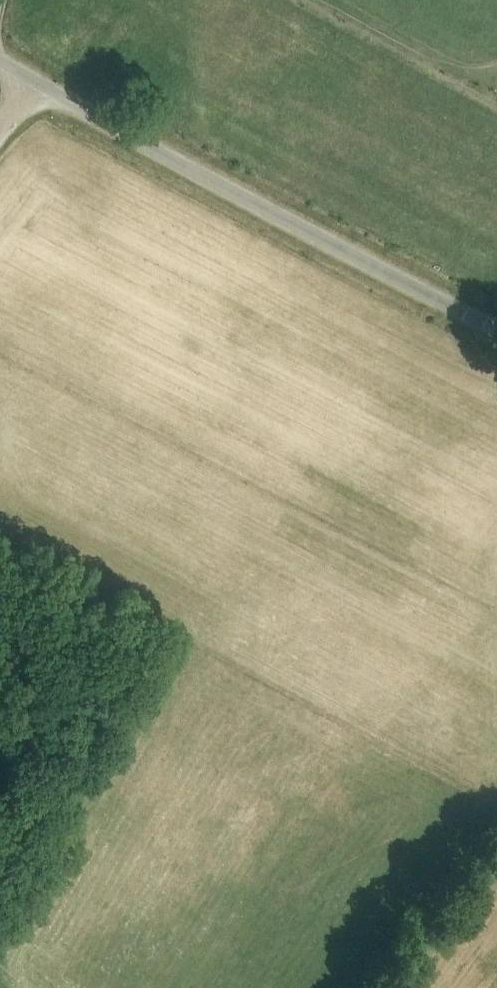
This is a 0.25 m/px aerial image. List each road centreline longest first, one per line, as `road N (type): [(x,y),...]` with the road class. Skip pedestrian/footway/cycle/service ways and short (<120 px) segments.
road 1 (unclassified): [(496,330),(0,62)]

